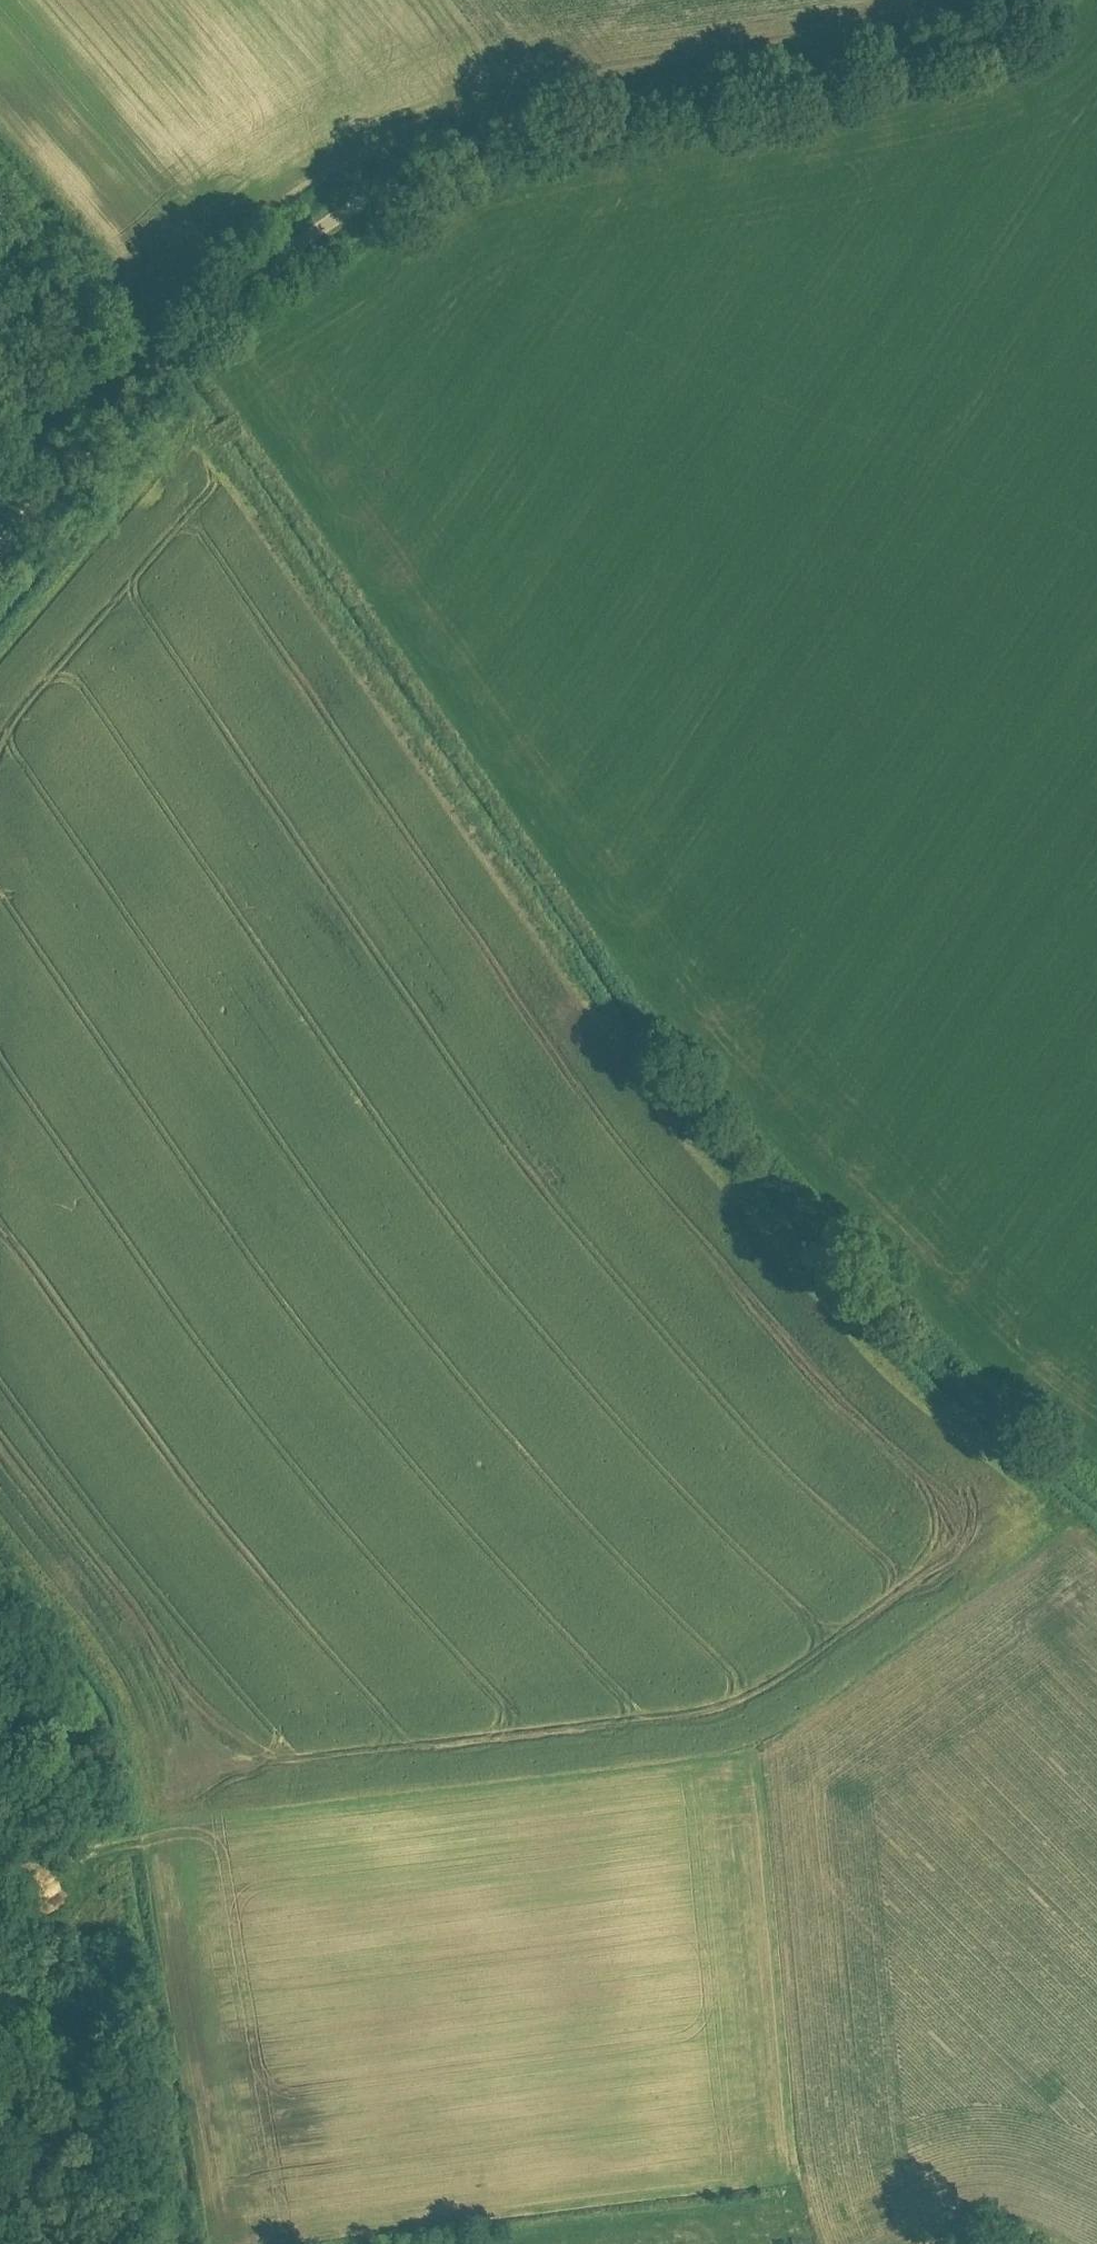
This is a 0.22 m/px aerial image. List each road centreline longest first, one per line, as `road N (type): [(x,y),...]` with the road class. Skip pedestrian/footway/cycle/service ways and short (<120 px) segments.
road 1 (track): [(0,557),(204,315),(300,237),(380,191),(554,123),(993,30),(1033,0)]
road 2 (track): [(865,2243),(931,2233),(1046,2243)]

